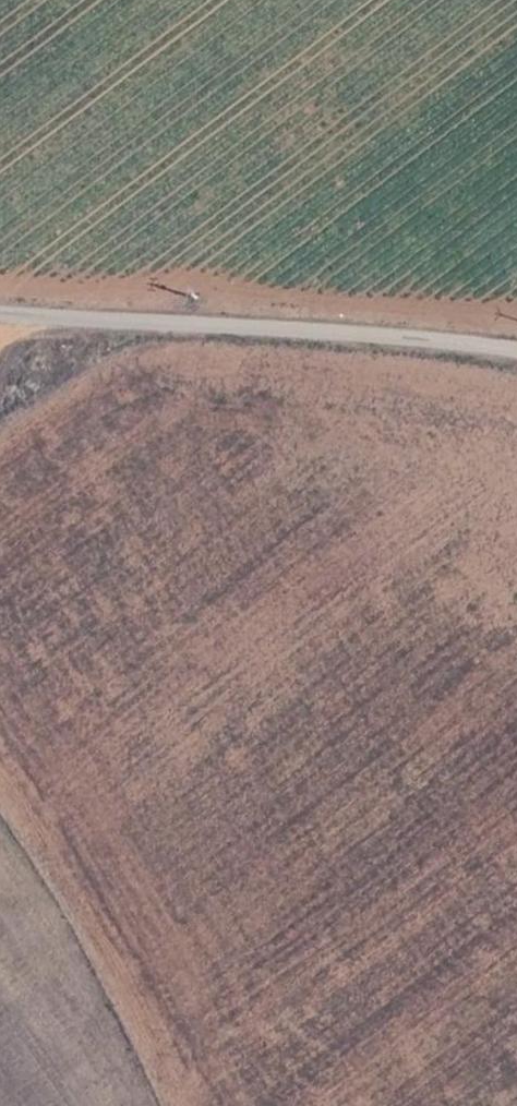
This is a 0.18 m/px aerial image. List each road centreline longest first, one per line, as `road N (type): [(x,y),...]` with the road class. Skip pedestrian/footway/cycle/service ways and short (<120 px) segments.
road 1 (tertiary): [(516,349),(0,313)]

